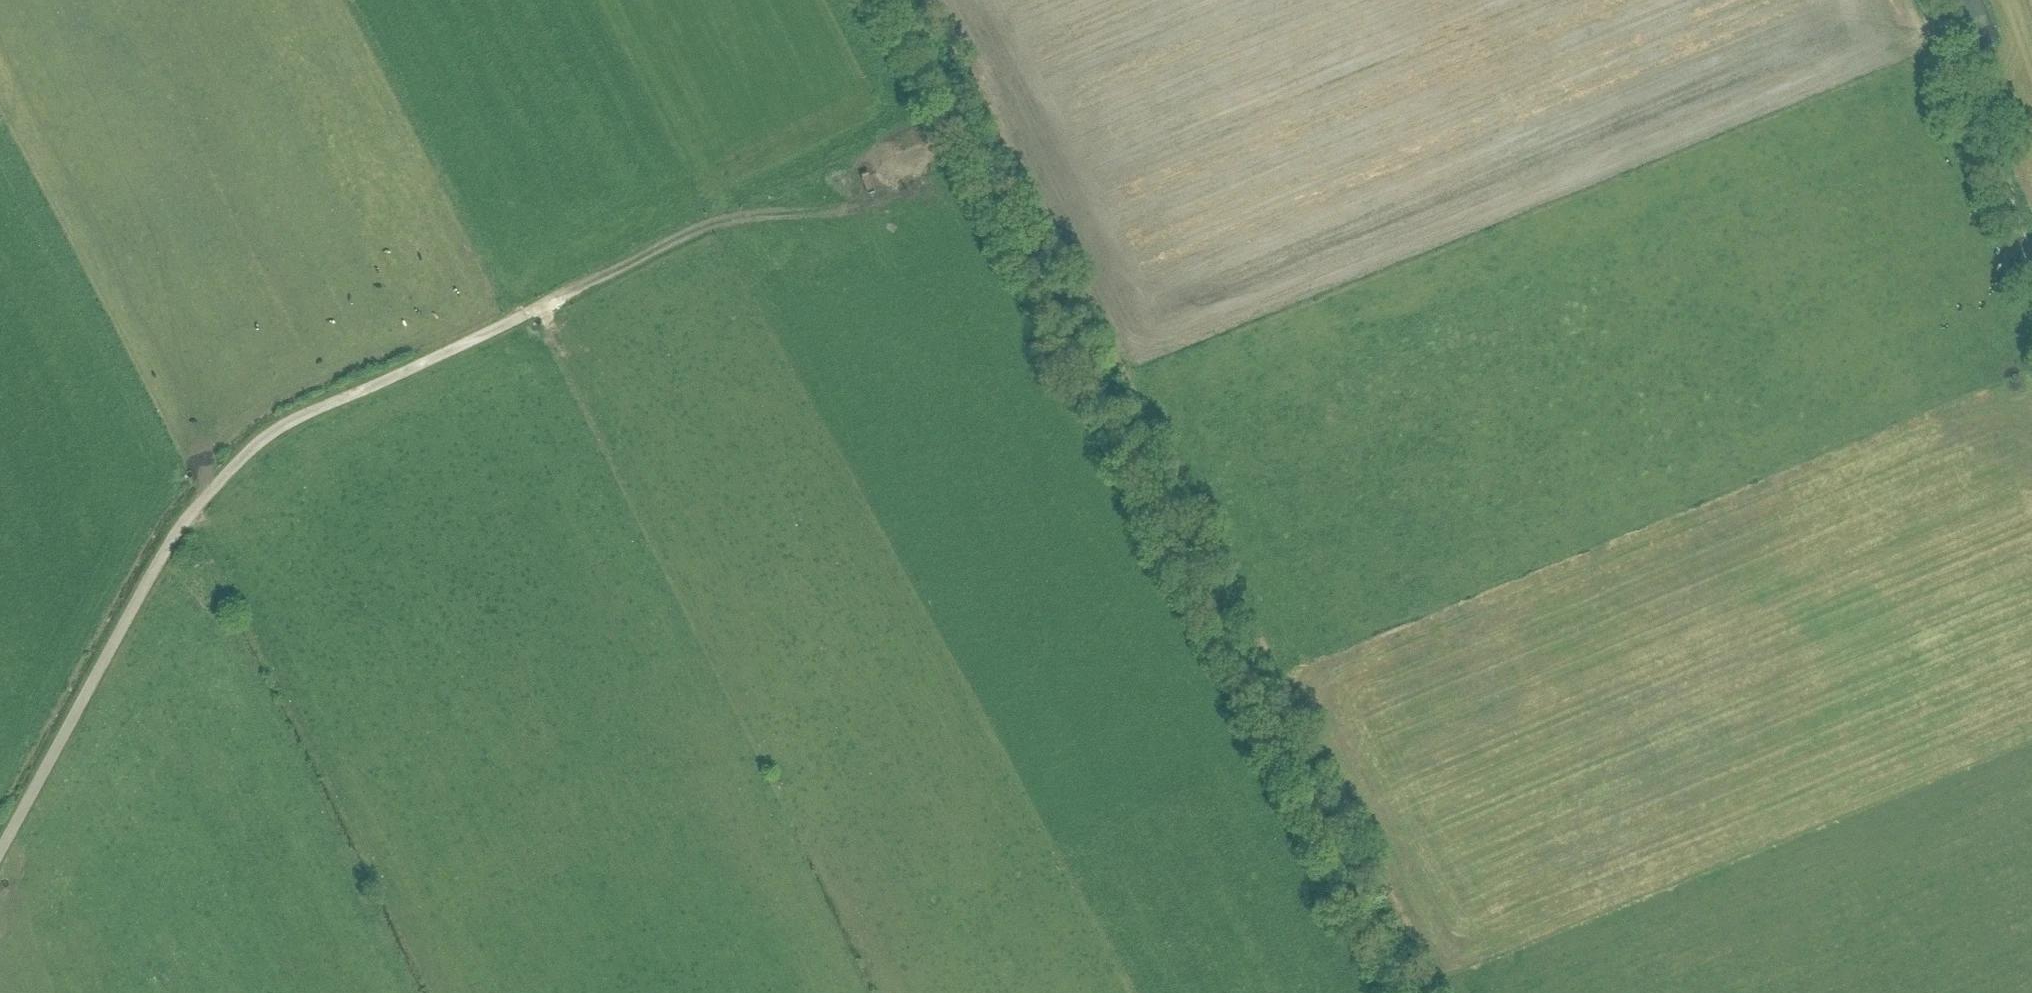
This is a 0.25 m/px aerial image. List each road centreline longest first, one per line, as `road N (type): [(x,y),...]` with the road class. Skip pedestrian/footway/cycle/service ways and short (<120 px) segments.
road 1 (track): [(1413,992),(896,0)]
road 2 (track): [(0,857),(187,519),(277,426),(714,221)]
road 3 (track): [(2031,257),(1933,0)]

